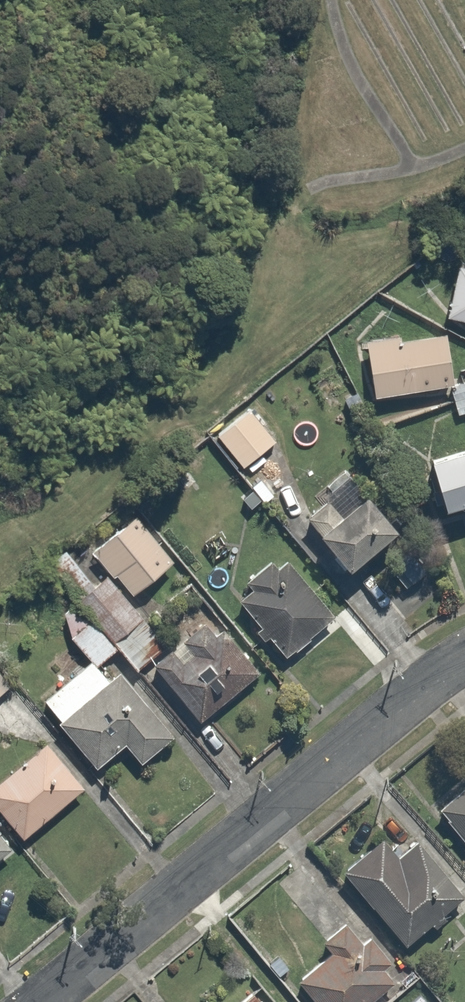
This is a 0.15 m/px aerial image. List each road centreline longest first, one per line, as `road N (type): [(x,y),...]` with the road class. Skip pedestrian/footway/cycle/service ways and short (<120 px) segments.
road 1 (residential): [(40,1001),(375,725),(464,662)]

